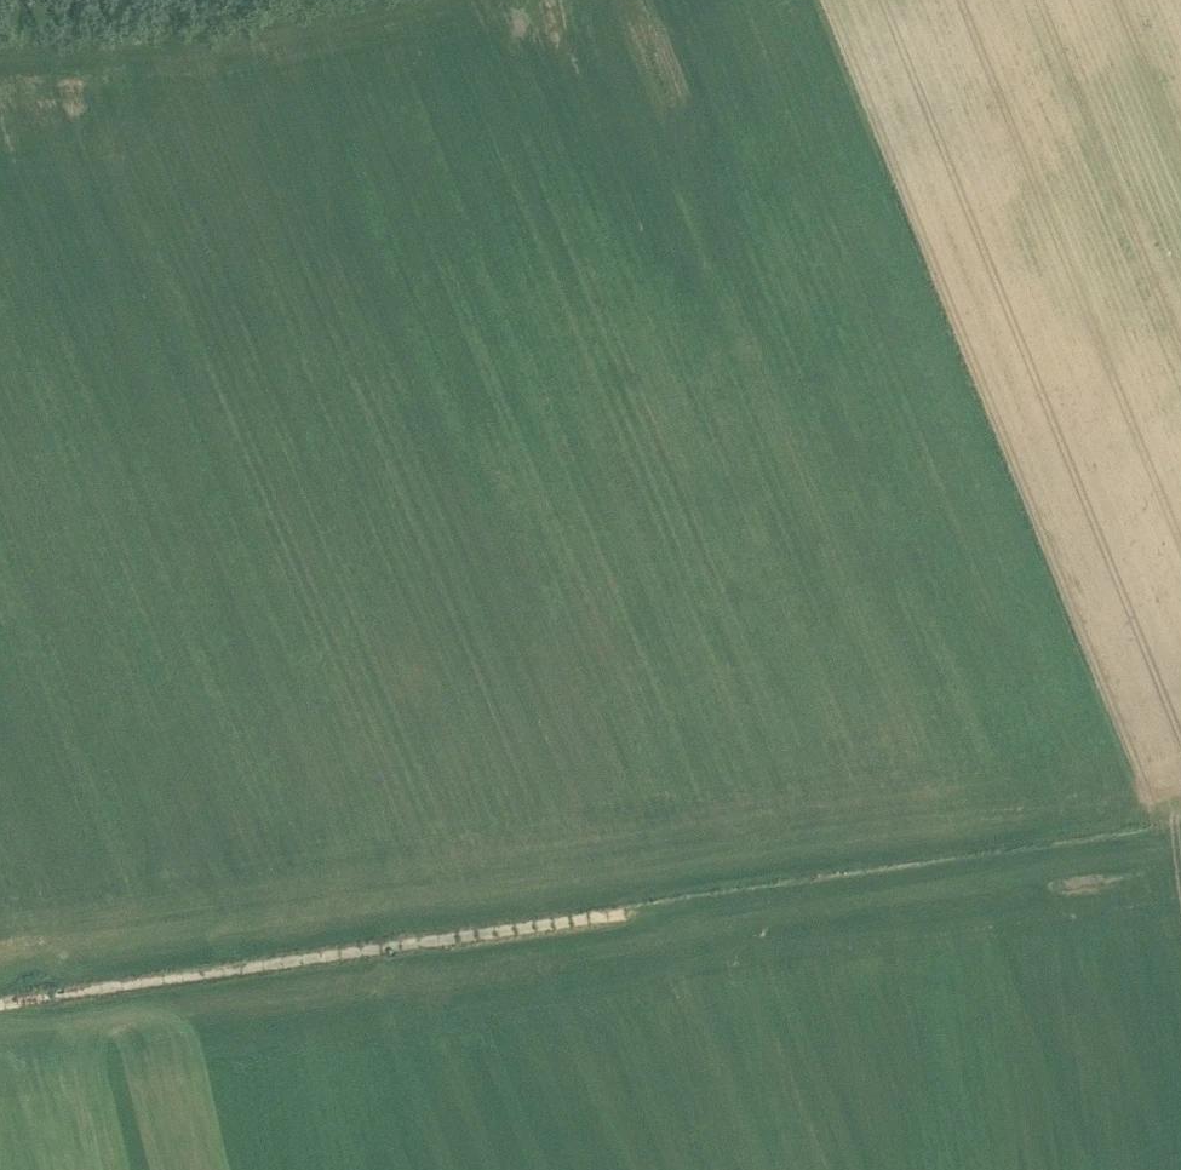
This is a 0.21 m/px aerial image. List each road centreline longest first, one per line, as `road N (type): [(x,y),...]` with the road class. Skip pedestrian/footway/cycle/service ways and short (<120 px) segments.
road 1 (track): [(951,872),(0,1008)]

